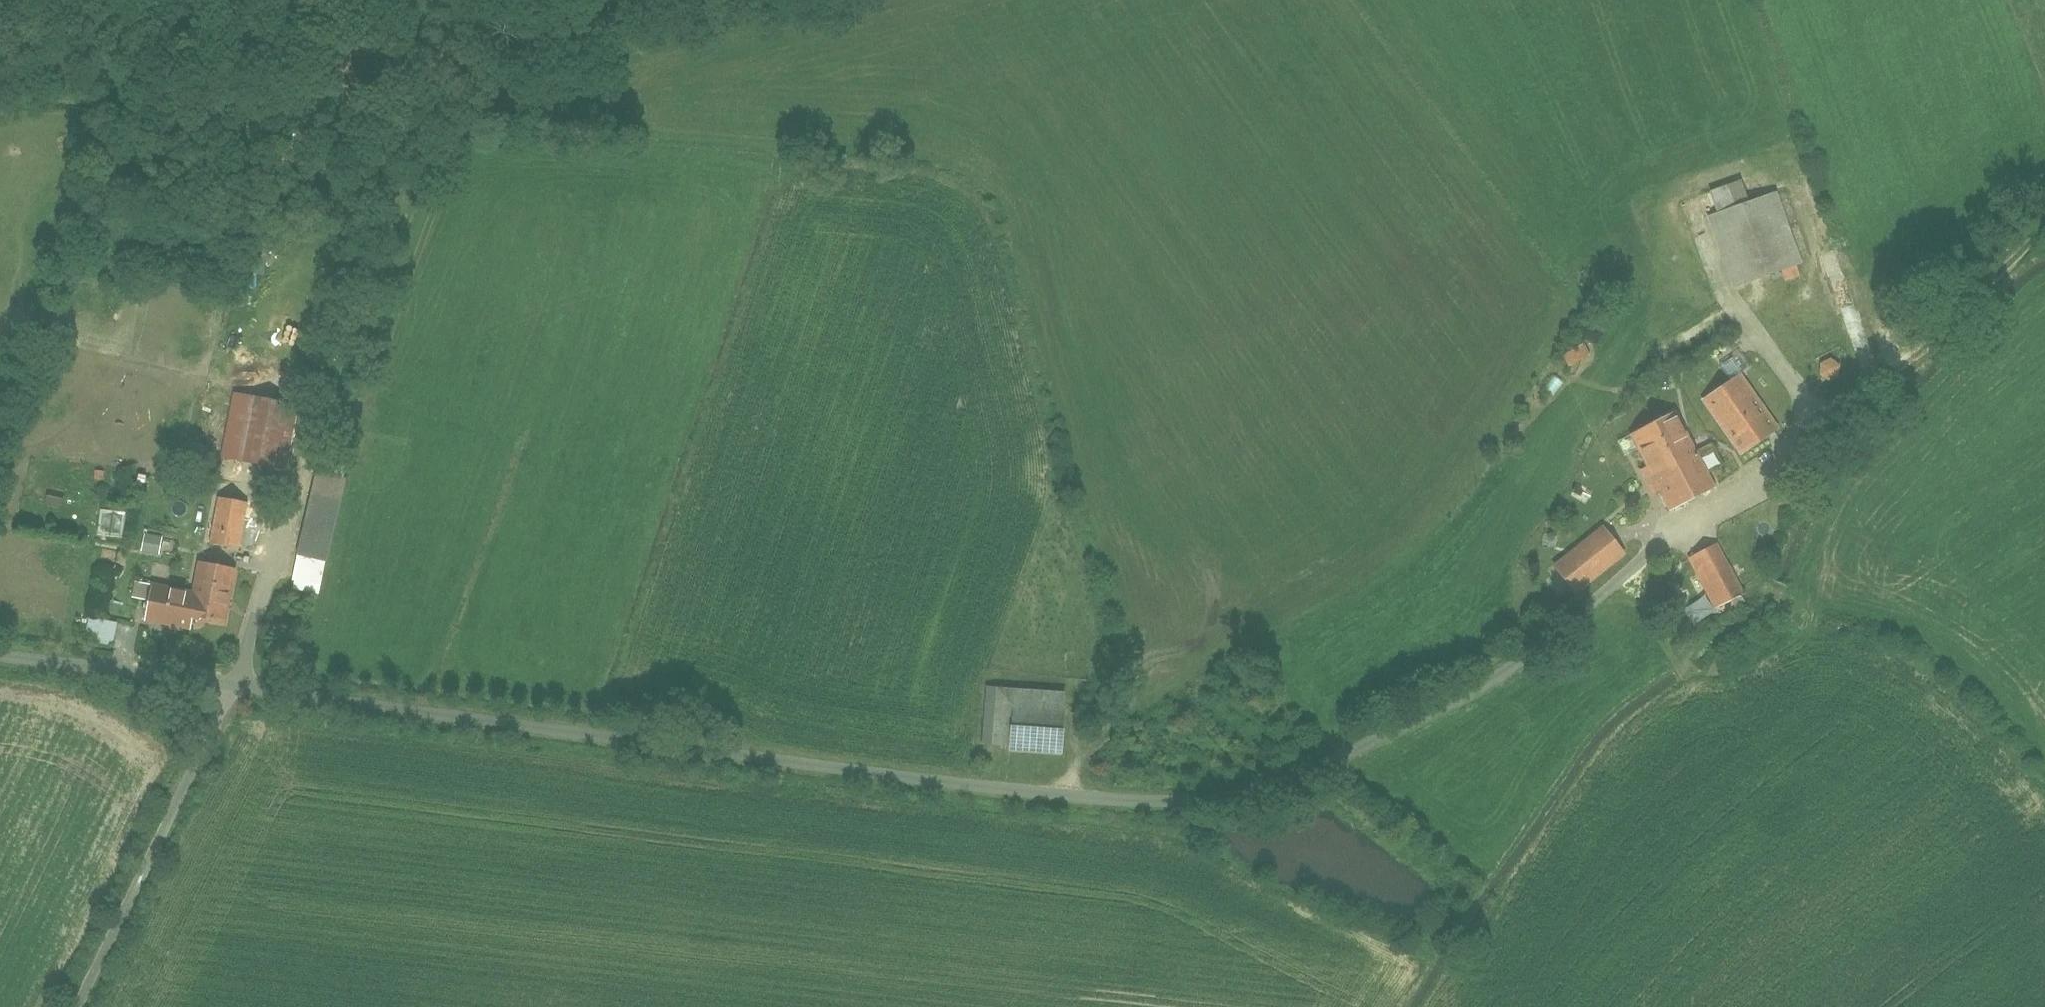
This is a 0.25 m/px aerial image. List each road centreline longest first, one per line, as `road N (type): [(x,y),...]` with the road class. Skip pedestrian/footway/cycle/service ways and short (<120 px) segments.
road 1 (residential): [(234,686),(1007,791),(1175,795),(1268,776),(1360,740),(1504,665),(1608,571)]
road 2 (residential): [(234,686),(418,123)]
road 3 (residential): [(81,1006),(234,686)]
road 4 (residential): [(0,658),(234,686)]

